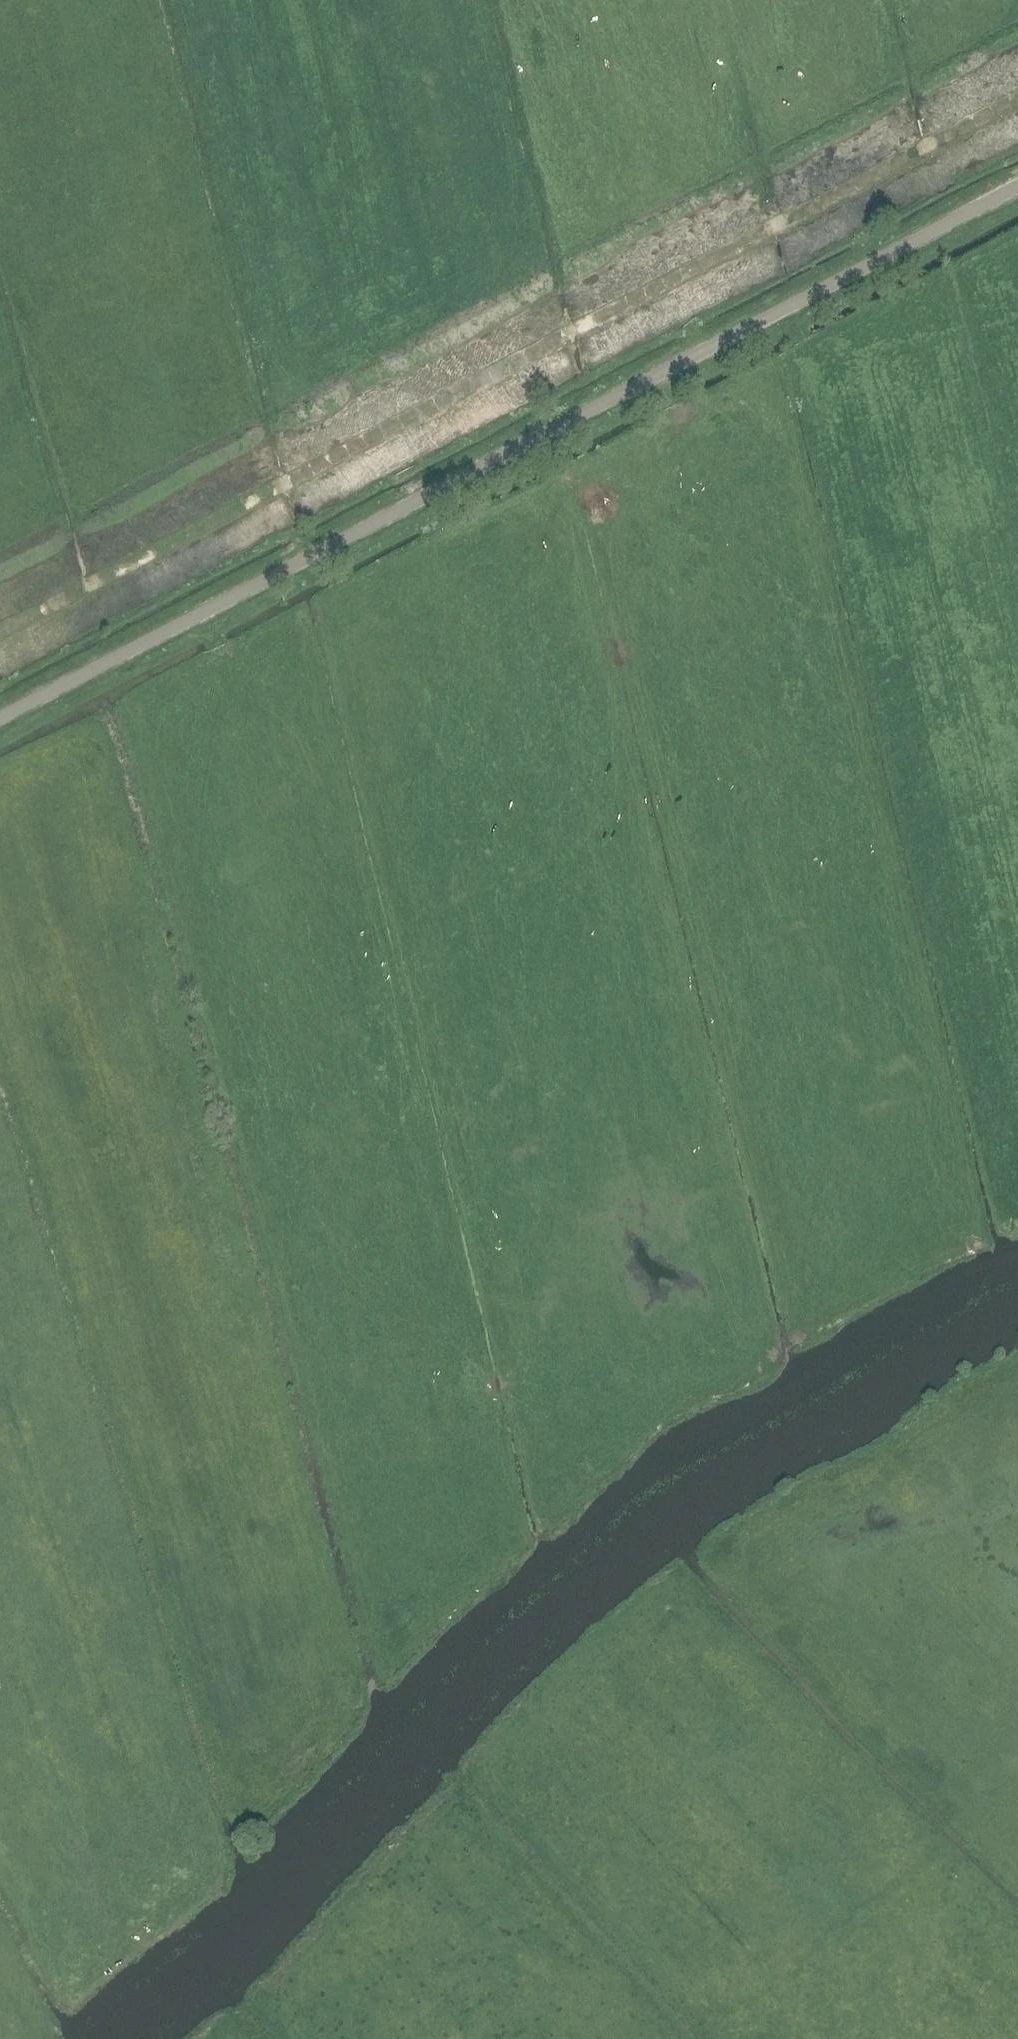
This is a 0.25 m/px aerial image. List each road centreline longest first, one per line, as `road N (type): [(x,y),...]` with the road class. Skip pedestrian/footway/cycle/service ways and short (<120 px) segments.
road 1 (unclassified): [(0,708),(1017,184)]

